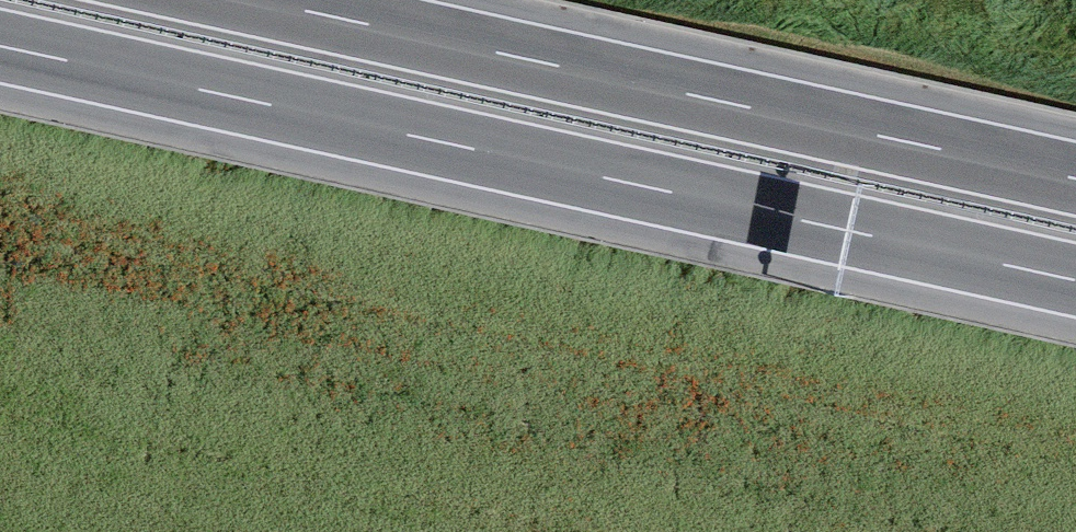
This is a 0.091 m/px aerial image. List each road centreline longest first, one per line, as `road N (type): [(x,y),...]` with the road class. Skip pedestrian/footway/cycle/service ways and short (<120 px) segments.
road 1 (motorway): [(0,46),(1075,281)]
road 2 (motorway): [(1075,179),(256,0)]

